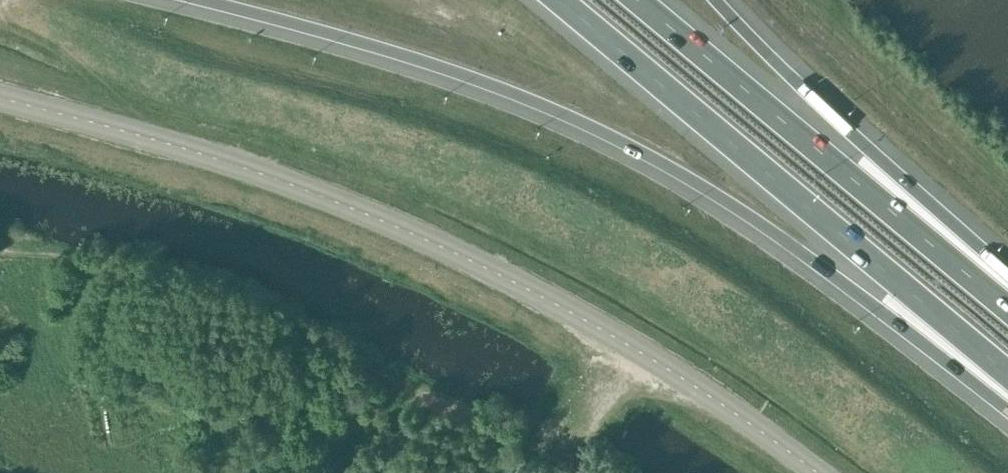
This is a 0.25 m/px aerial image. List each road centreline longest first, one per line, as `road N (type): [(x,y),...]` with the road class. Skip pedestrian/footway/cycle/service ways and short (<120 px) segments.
road 1 (motorway): [(198,0),(399,53),(580,122),(748,216),(1007,412)]
road 2 (secondary): [(816,472),(617,339),(430,240),(230,163),(0,98)]
road 3 (motorway): [(550,0),(1007,379)]
road 4 (motorway): [(1007,308),(639,0)]
road 5 (motorway): [(1007,287),(718,0)]

